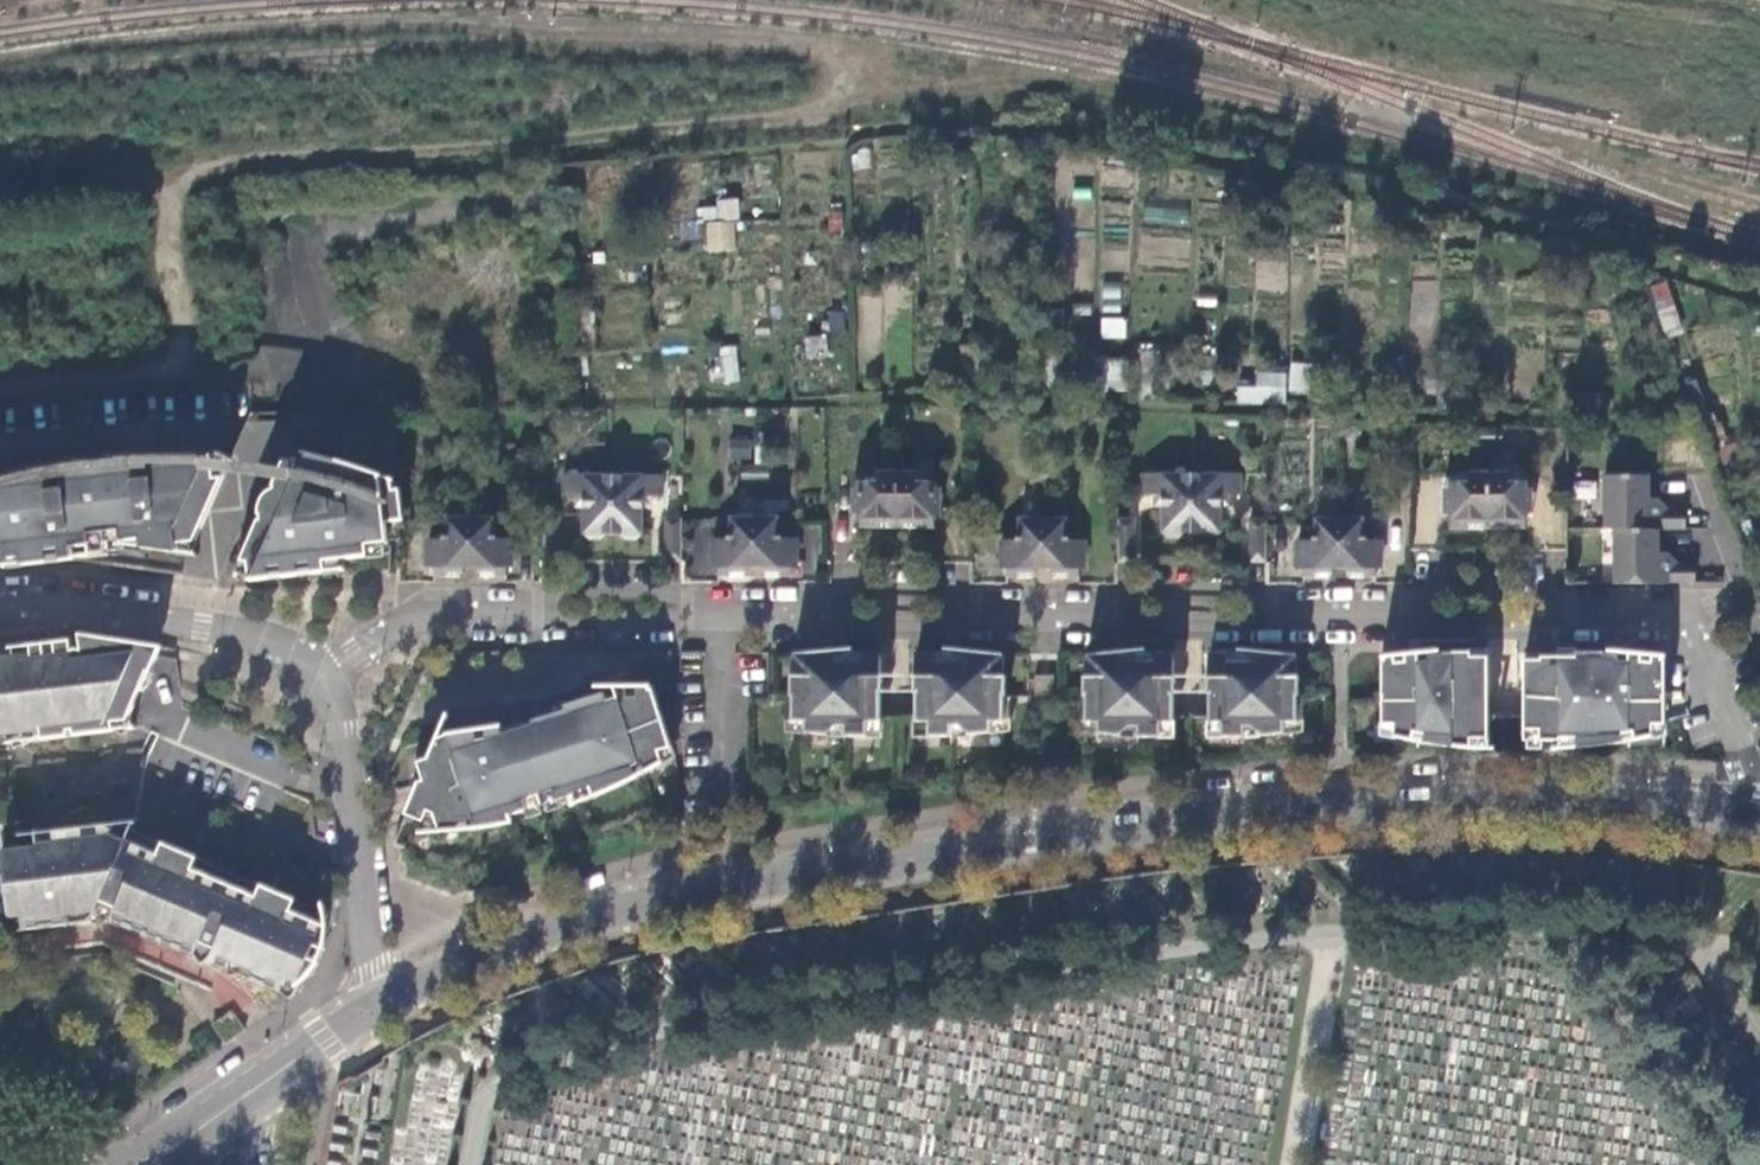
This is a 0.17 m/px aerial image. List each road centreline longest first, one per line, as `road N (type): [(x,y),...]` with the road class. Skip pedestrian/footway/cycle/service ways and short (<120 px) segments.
road 1 (tertiary): [(1341,804),(1140,823),(629,904),(546,927),(382,1002)]
road 2 (track): [(0,188),(160,180),(839,110)]
road 3 (tertiary): [(1341,804),(1554,802),(1759,818)]
road 4 (residential): [(320,675),(344,729),(382,1002)]
road 5 (residential): [(0,604),(69,605),(230,630),(263,638),(320,675)]
road 6 (residential): [(1598,607),(1670,610),(1691,619),(1753,763)]
road 7 (residential): [(1598,607),(1532,593),(1440,593),(1382,609)]
road 8 (residential): [(1382,609),(1441,620),(1533,620),(1598,607)]
road 9 (residential): [(1296,610),(1241,592),(1147,592),(1090,607)]
road 10 (residential): [(320,675),(437,609),(512,608)]
road 11 (residential): [(1001,608),(943,591),(861,591),(797,608)]
road 12 (residential): [(1090,607),(1148,619),(1240,620),(1296,610)]
road 13 (residential): [(714,609),(653,591),(572,590),(512,608)]
road 14 (residential): [(797,608),(942,619),(1001,608)]
road 15 (residential): [(512,608),(652,620),(714,609)]
road 16 (track): [(177,372),(160,180)]
road 17 (tertiary): [(382,1002),(240,1098)]

